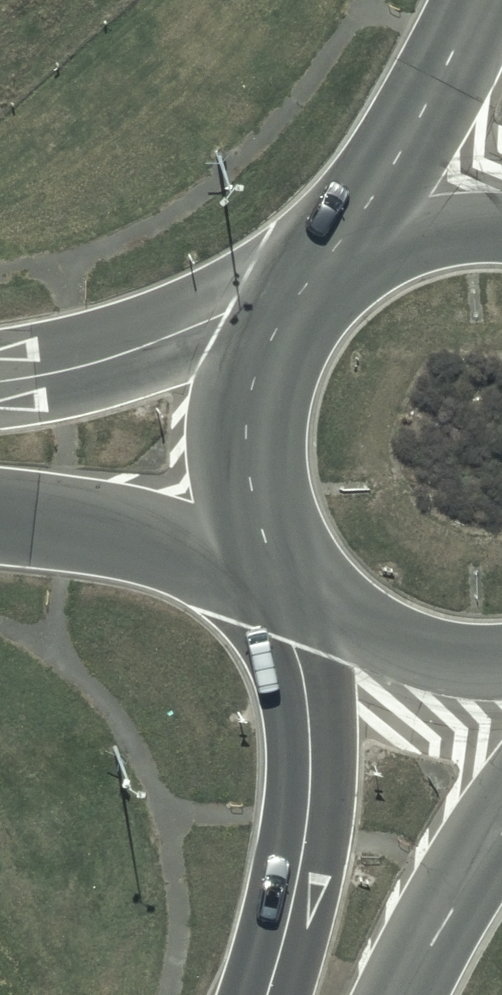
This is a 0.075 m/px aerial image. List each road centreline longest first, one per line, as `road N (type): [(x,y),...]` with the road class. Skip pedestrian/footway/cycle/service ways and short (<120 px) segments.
road 1 (trunk): [(251,994),(305,825),(311,752),(298,594)]
road 2 (secondary): [(0,384),(75,370),(301,294)]
road 3 (trunk): [(334,262),(415,130),(475,0)]
road 4 (secondary): [(271,551),(0,508)]
road 5 (trunk): [(271,551),(254,509),(248,418),(258,374),(301,294)]
road 6 (trunk): [(501,682),(436,679),(384,662),(337,633),(298,594)]
road 7 (trunk): [(501,789),(457,871),(409,994)]
road 8 (trunk): [(334,262),(419,218),(501,210)]

